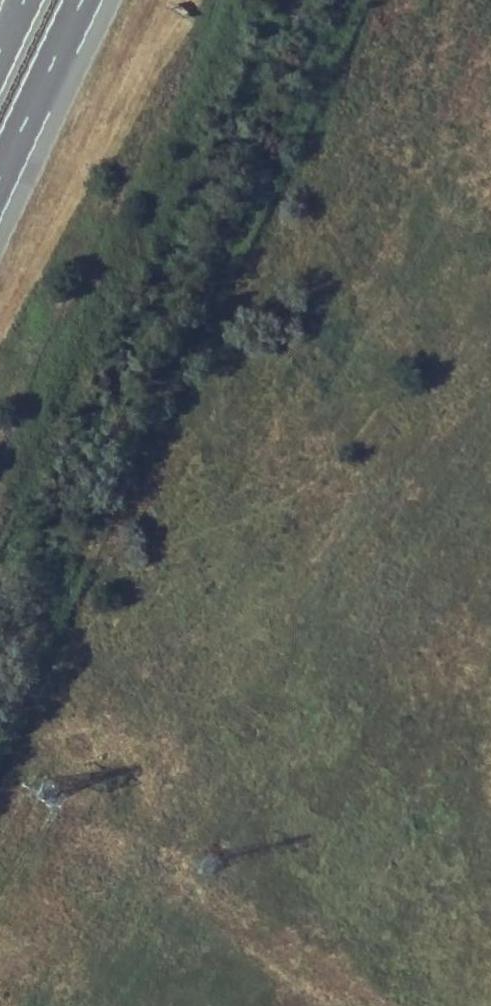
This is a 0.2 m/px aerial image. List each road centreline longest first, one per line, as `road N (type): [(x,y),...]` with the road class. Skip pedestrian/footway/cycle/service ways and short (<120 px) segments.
road 1 (motorway): [(0,176),(81,0)]

